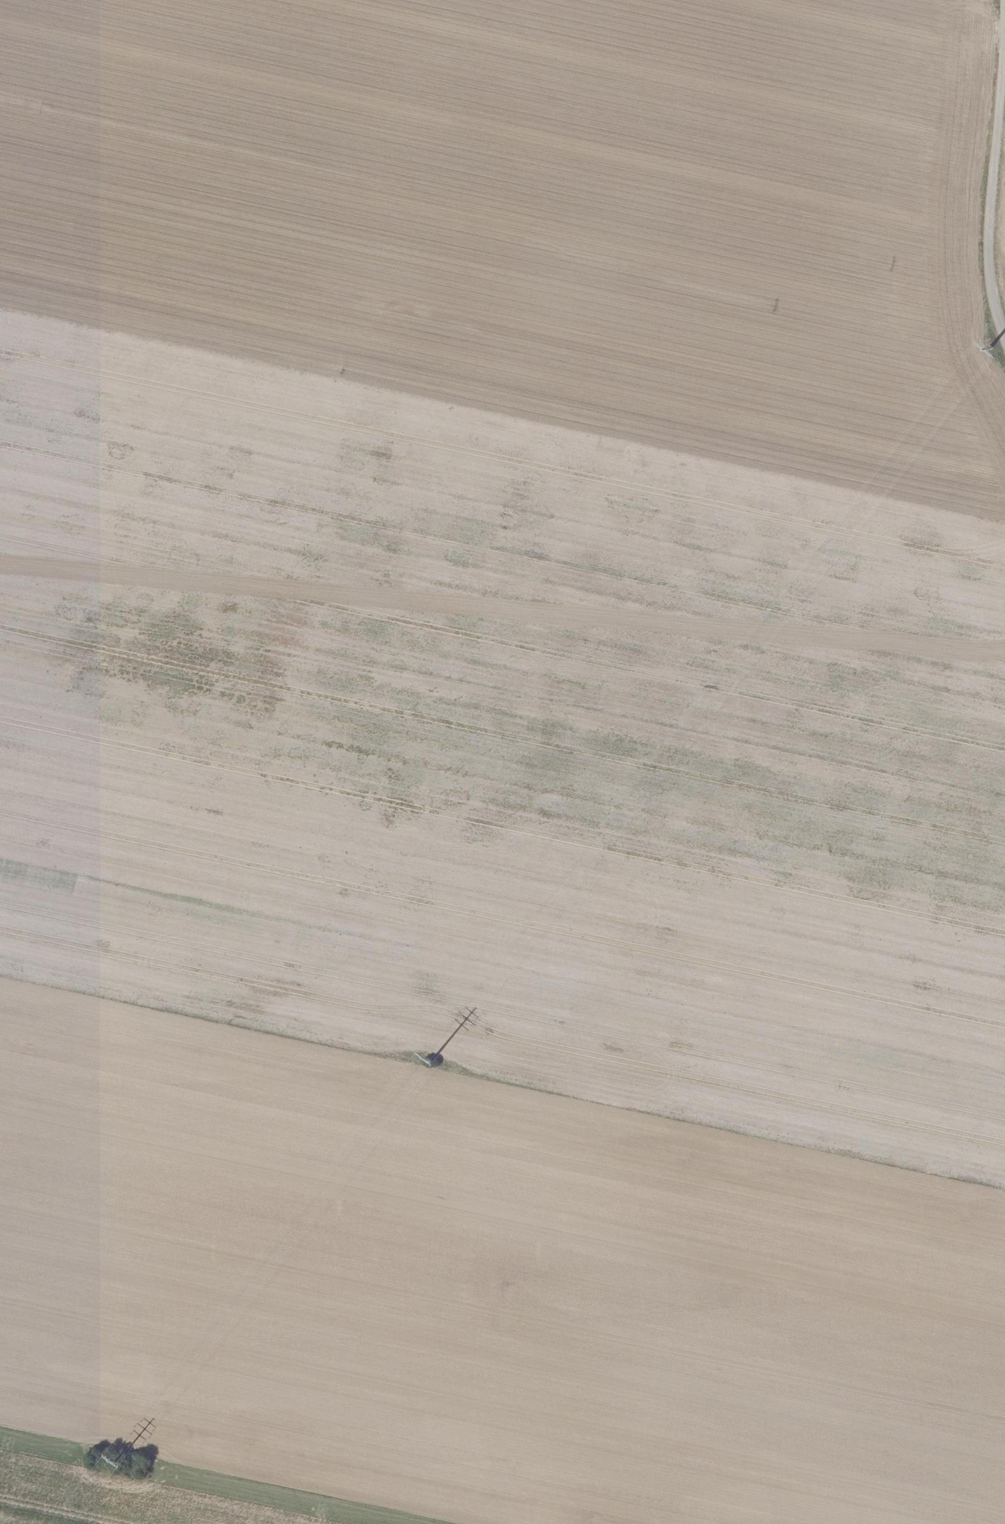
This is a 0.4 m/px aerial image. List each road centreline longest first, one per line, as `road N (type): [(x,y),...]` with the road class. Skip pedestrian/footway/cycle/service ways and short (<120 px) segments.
road 1 (unclassified): [(1004,370),(991,331),(991,243),(1004,133)]

